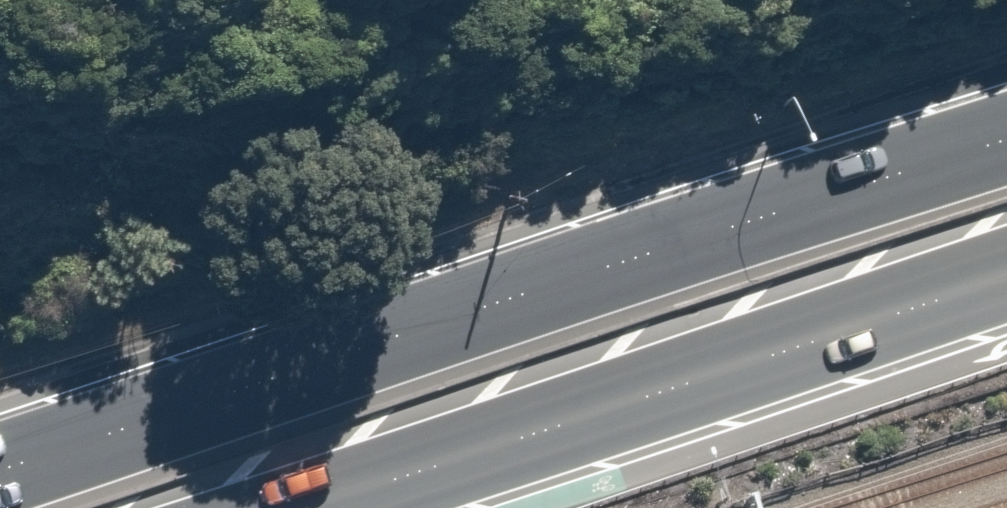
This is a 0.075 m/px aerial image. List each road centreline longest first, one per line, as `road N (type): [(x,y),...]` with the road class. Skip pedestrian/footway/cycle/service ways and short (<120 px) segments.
road 1 (trunk): [(0,469),(1006,143)]
road 2 (trunk): [(1006,275),(304,507)]

